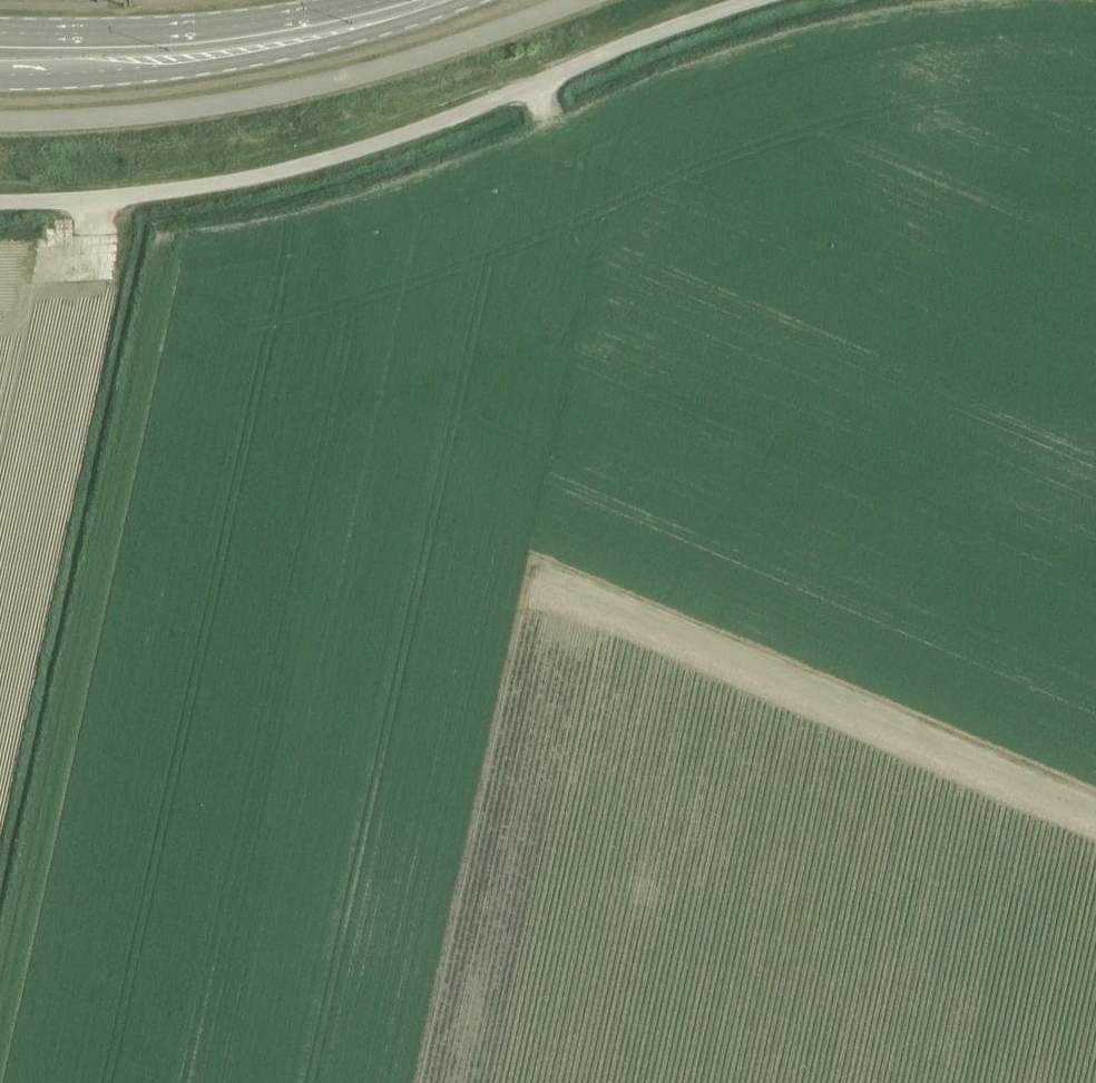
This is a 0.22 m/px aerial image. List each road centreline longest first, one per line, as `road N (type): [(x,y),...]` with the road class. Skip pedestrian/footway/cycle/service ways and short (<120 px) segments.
road 1 (unclassified): [(0,121),(177,110),(292,92),(578,0)]
road 2 (secondary): [(0,76),(189,67),(326,40),(444,0)]
road 3 (secondary): [(388,0),(166,31),(0,34)]

